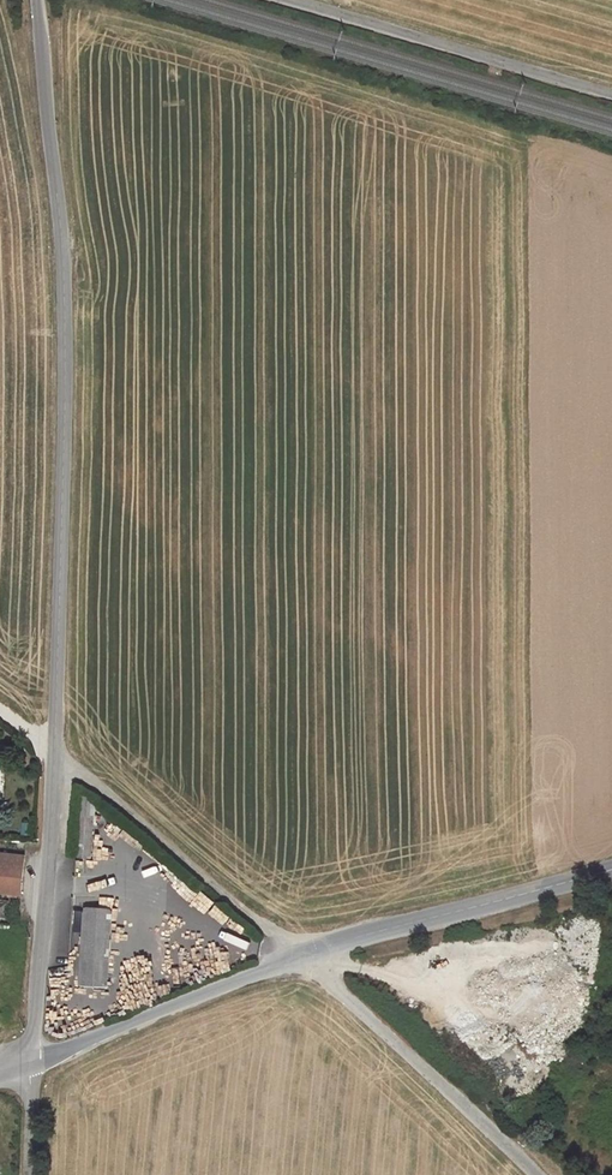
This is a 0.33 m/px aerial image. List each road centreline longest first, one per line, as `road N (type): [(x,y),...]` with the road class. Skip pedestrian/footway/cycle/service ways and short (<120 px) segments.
road 1 (unclassified): [(31,1060),(56,754),(65,373),(37,0)]
road 2 (unclassified): [(31,1060),(301,955),(611,870)]
road 3 (unclassified): [(611,94),(292,0)]

